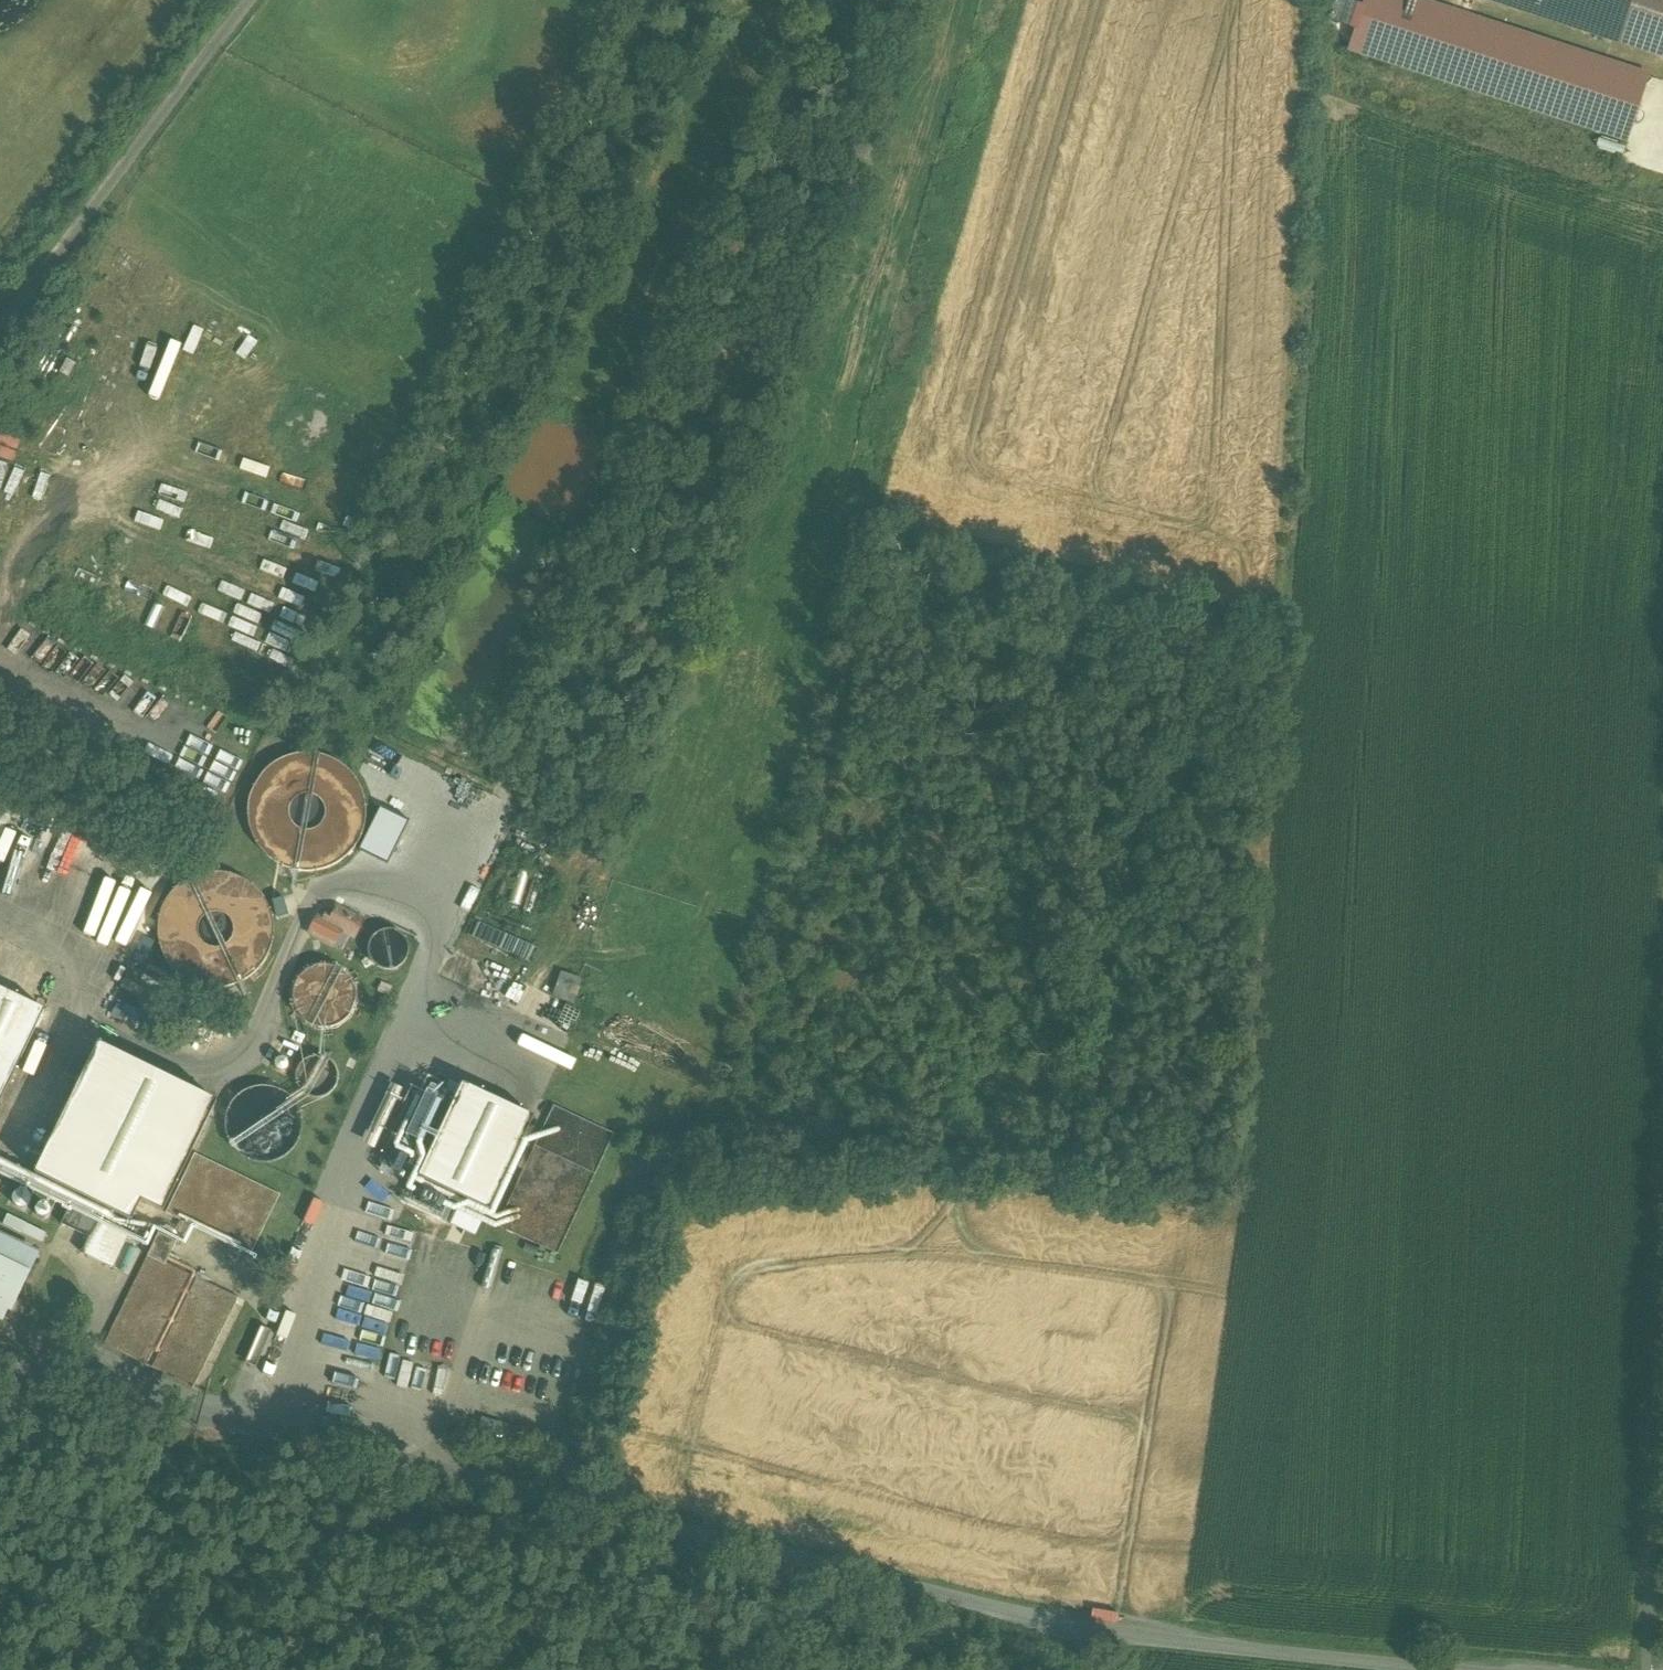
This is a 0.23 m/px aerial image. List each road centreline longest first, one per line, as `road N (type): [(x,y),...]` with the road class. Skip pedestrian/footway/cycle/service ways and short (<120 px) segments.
road 1 (residential): [(1487,1669),(1132,1637),(122,1384)]
road 2 (residential): [(242,0),(138,126),(0,316)]

